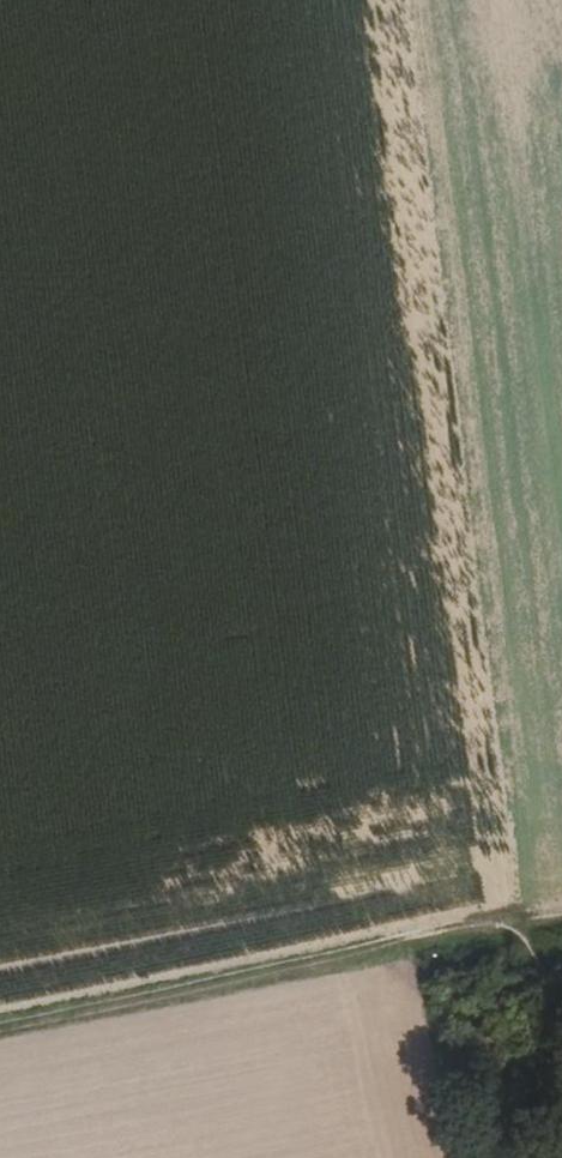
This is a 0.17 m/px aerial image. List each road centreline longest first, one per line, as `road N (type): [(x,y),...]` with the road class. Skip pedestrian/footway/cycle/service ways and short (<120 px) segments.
road 1 (track): [(561,924),(0,1027)]

